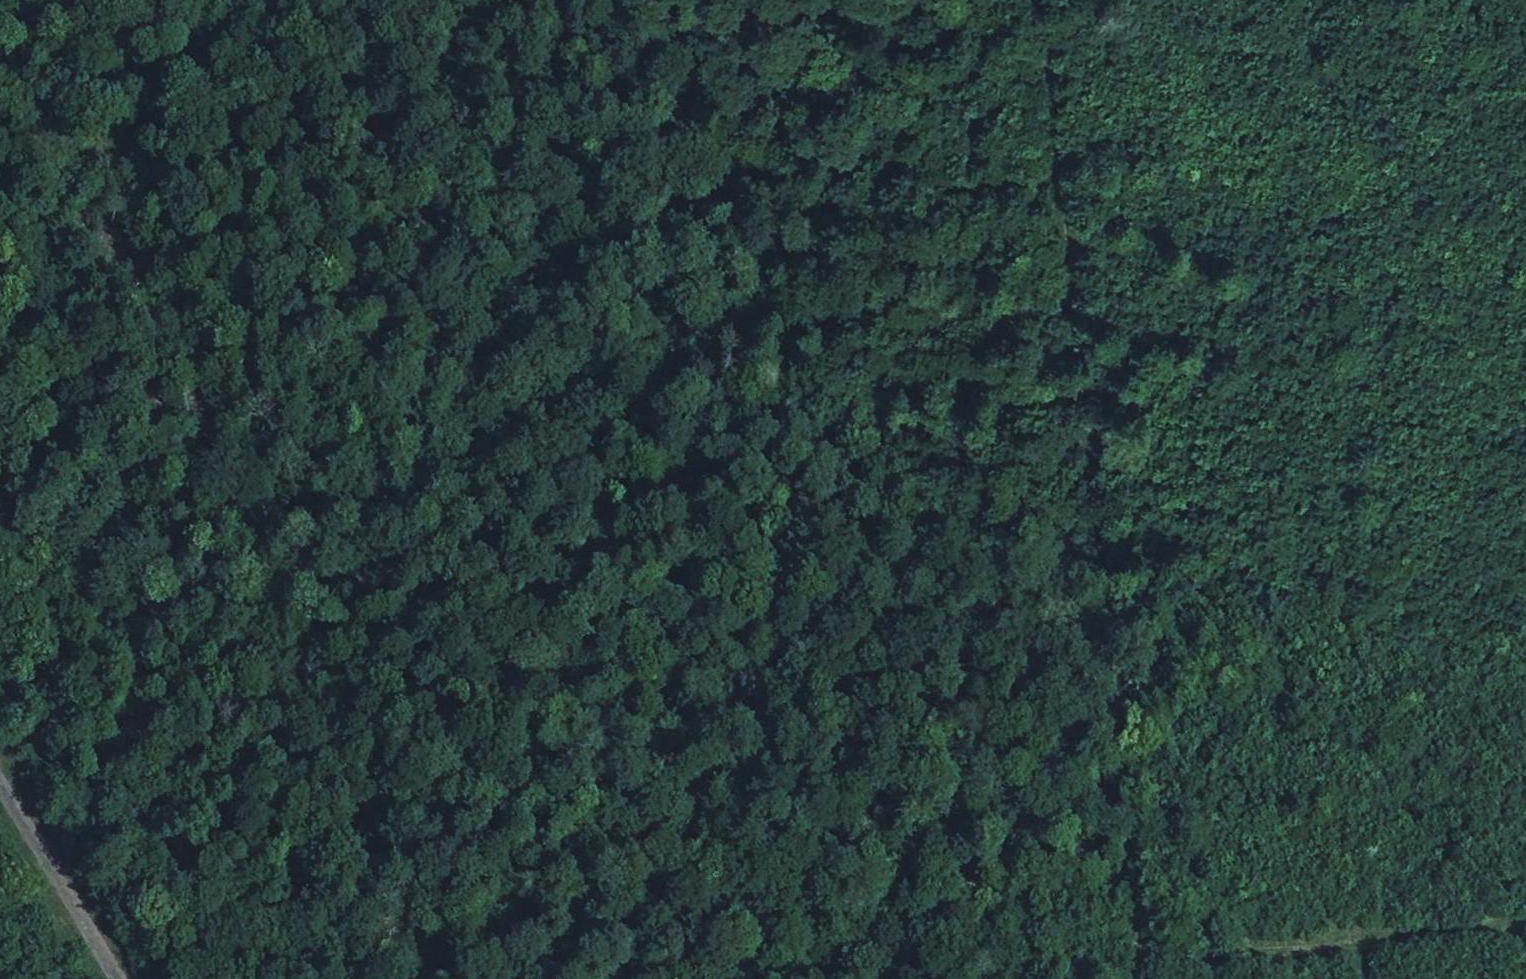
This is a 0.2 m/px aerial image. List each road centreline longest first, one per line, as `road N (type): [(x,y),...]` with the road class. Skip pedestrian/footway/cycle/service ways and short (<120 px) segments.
road 1 (track): [(0,792),(112,978)]

